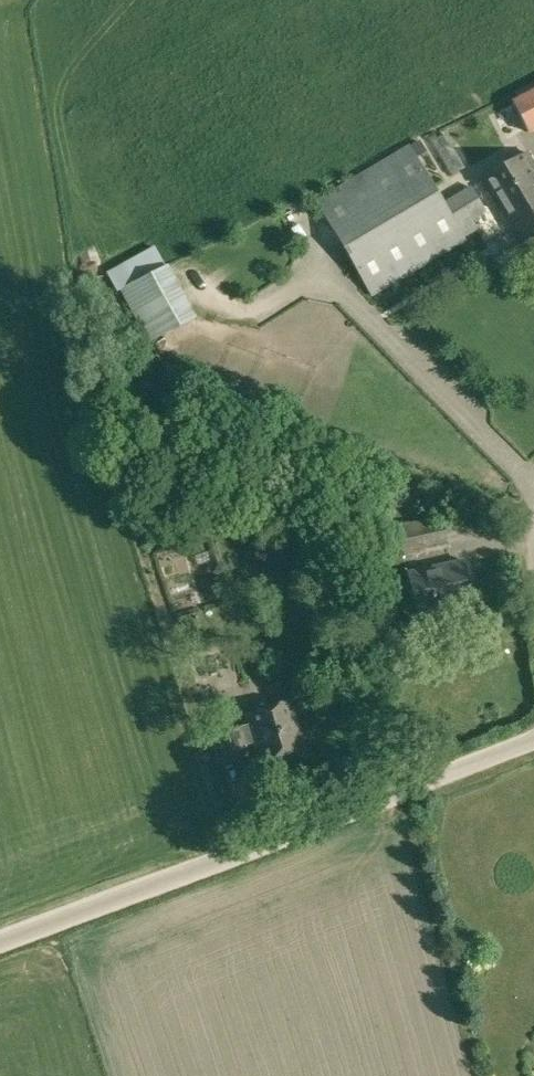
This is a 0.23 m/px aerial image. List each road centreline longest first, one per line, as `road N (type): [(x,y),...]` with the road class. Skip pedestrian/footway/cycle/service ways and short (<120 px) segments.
road 1 (unclassified): [(0,937),(533,739)]

